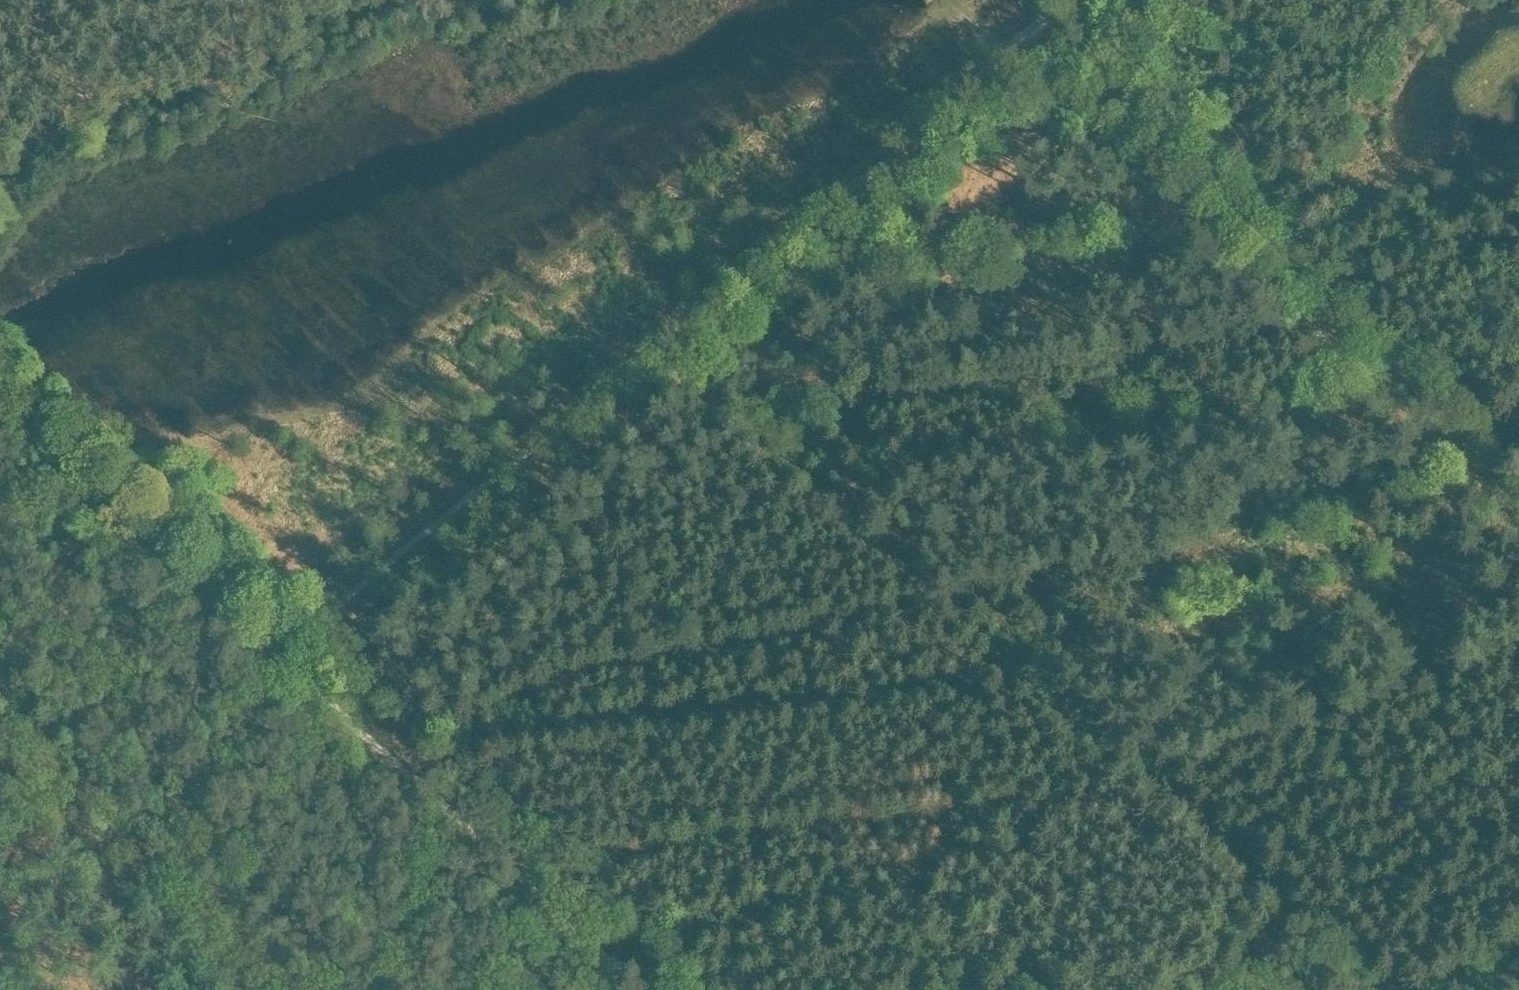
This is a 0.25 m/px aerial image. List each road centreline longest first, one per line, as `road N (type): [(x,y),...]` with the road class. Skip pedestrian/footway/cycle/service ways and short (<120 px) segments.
road 1 (track): [(653,989),(302,674),(299,656),(361,587),(1005,61)]
road 2 (track): [(1005,61),(1518,524)]

